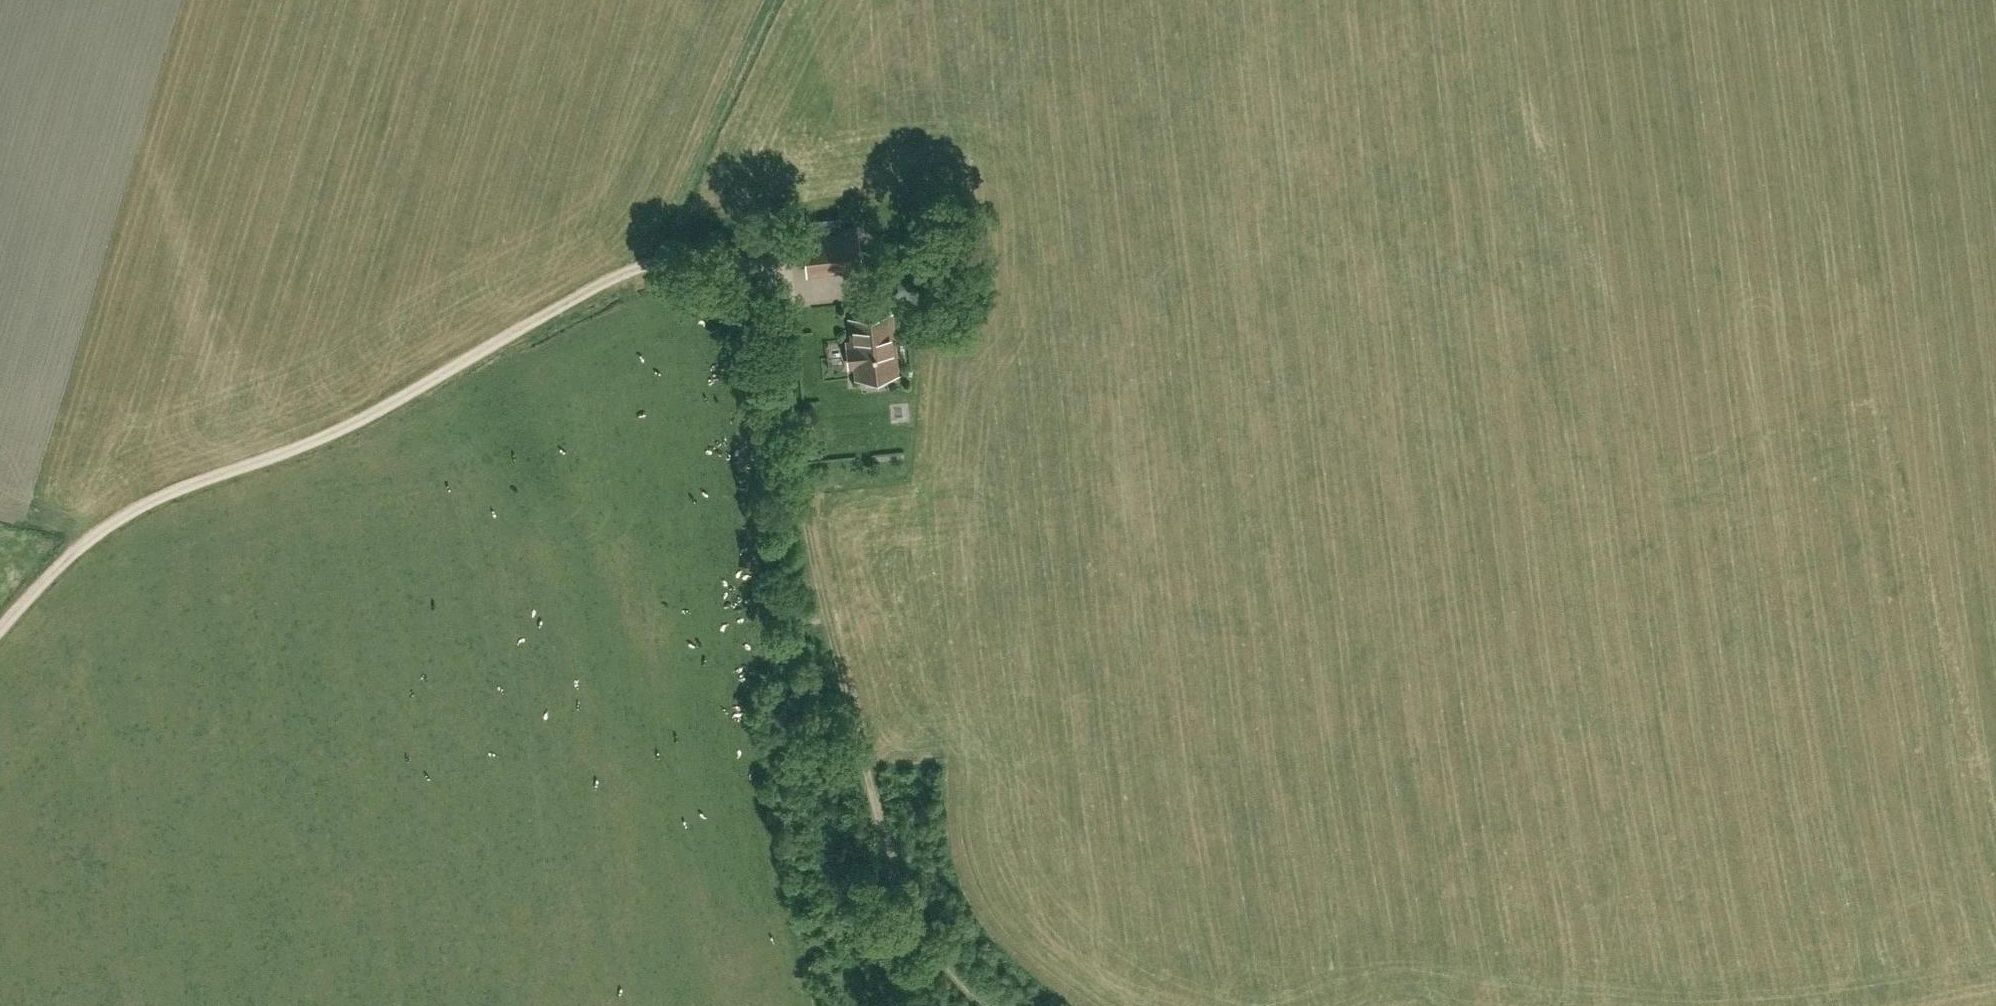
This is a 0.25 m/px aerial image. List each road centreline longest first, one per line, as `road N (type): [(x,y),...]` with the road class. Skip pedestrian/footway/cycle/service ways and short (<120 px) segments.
road 1 (track): [(803,504),(805,564),(908,940),(972,1005)]

